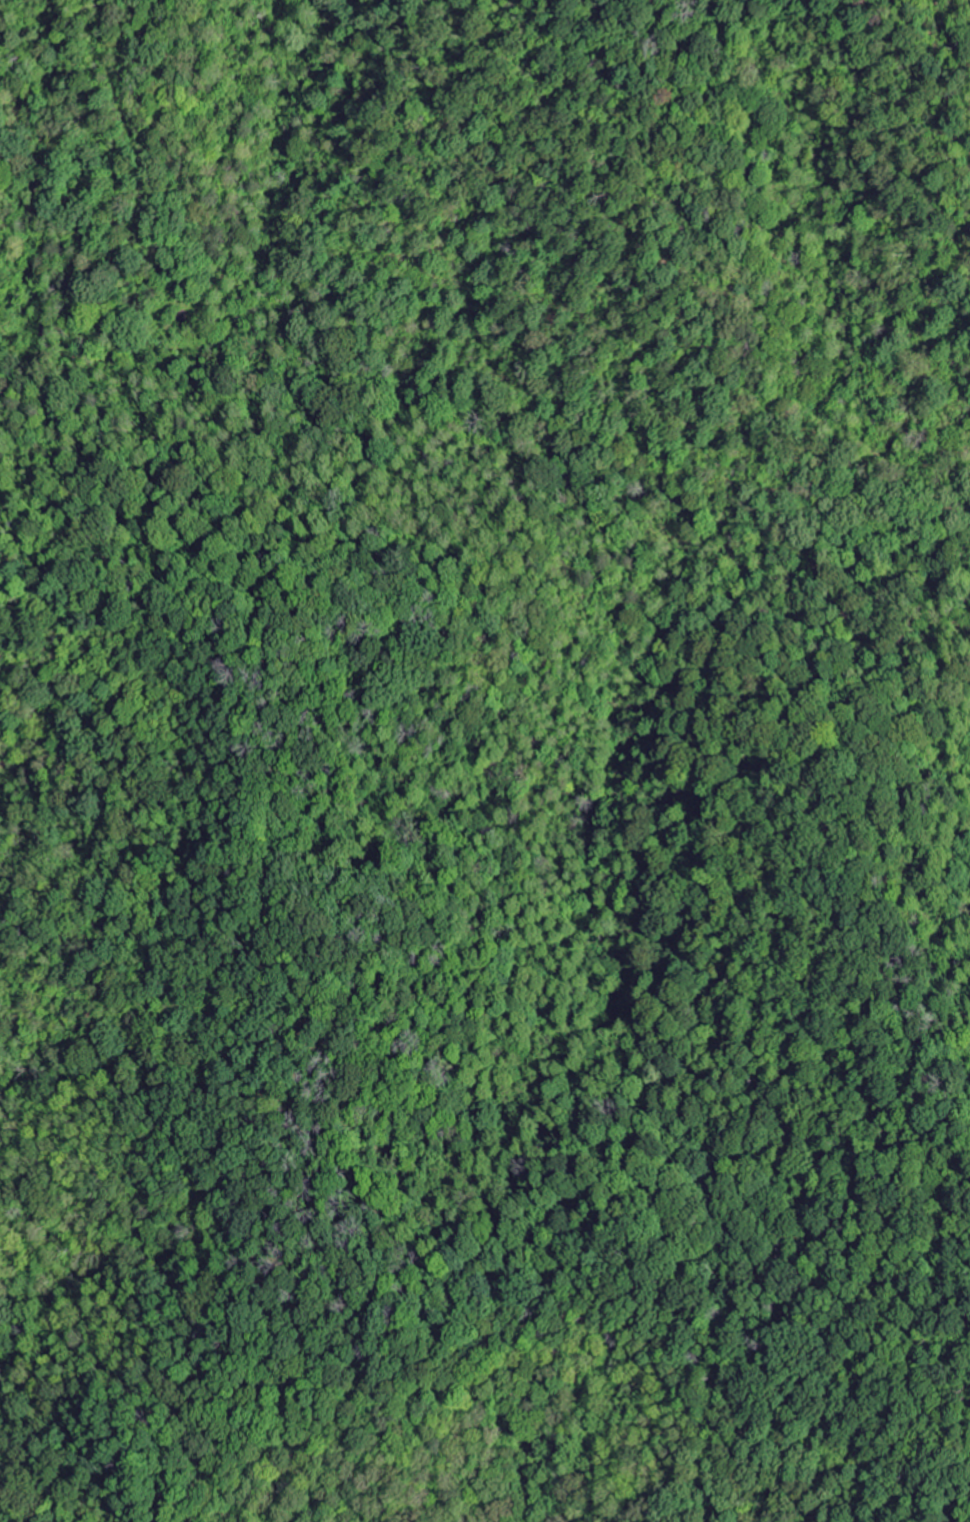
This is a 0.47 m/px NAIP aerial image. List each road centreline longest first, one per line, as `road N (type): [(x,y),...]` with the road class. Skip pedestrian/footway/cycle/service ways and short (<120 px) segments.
road 1 (residential): [(0,313),(73,286),(189,296),(422,362),(716,513),(785,531),(969,535)]

